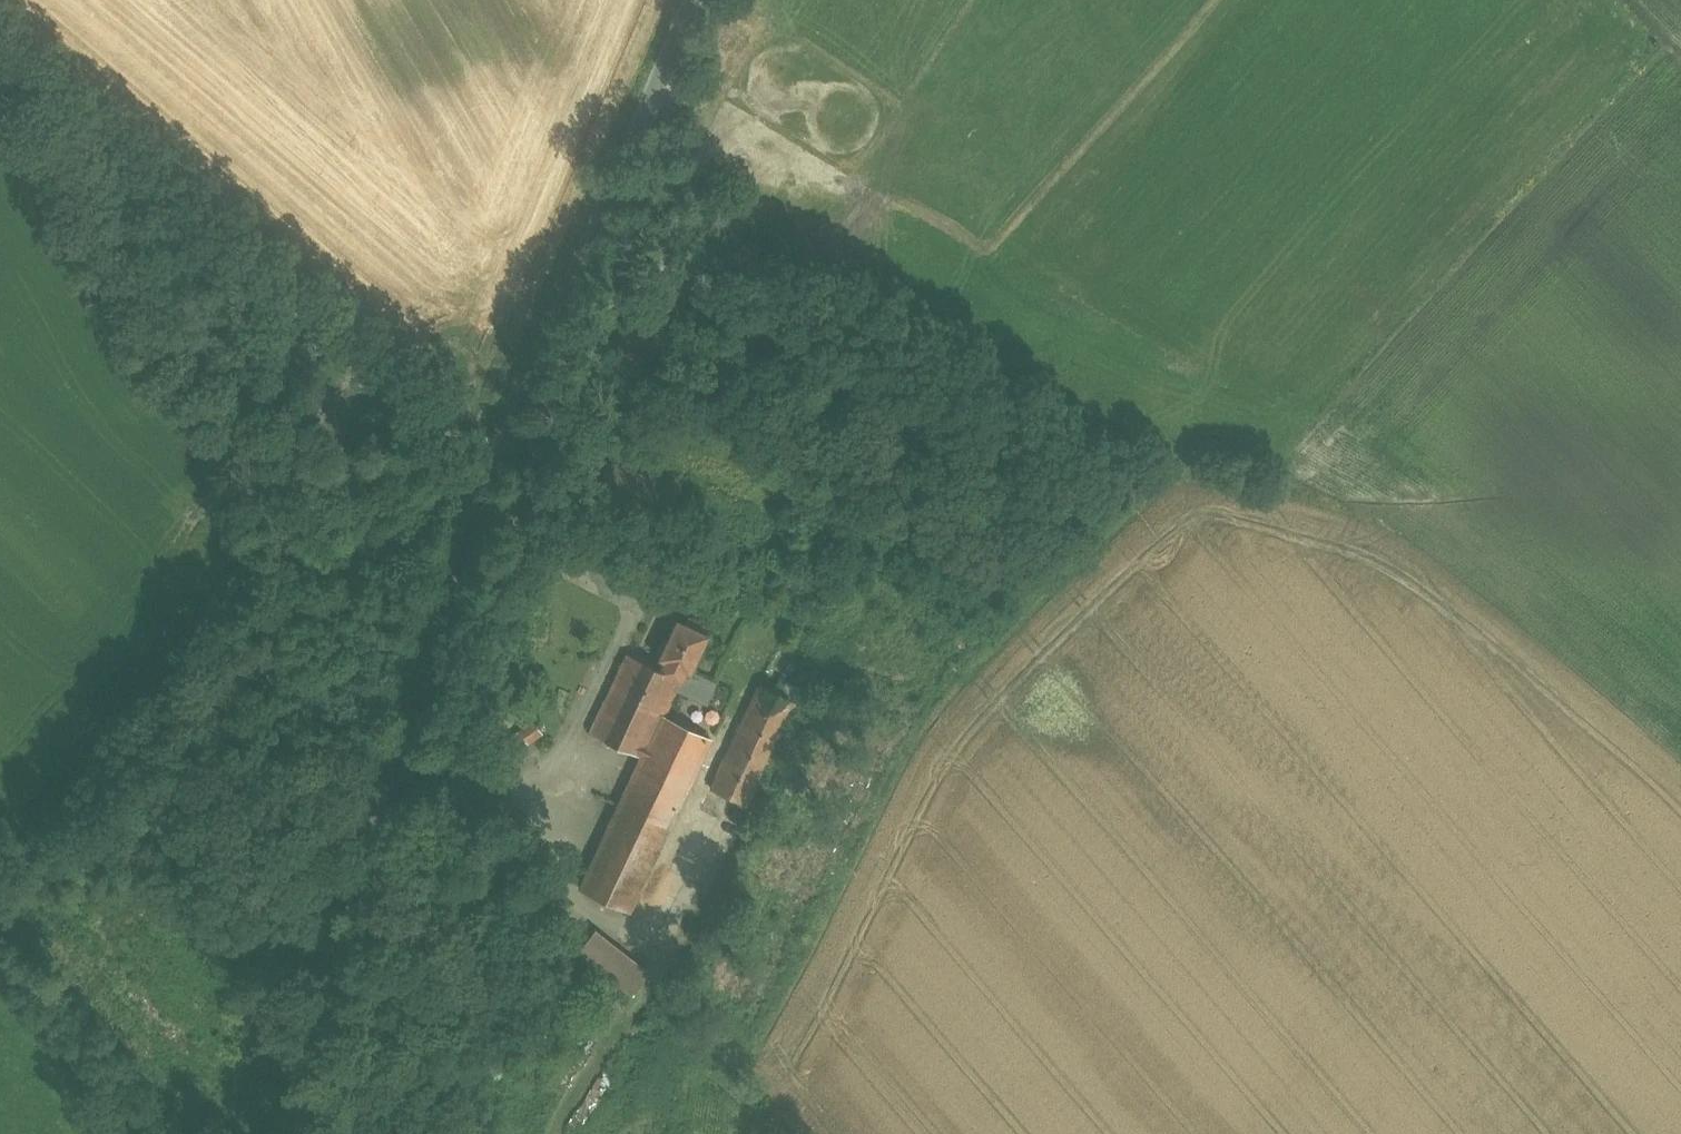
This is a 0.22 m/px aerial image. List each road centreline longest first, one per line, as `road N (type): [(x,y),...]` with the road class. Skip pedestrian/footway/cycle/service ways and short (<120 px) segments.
road 1 (unclassified): [(690,0),(488,473),(279,1133)]

